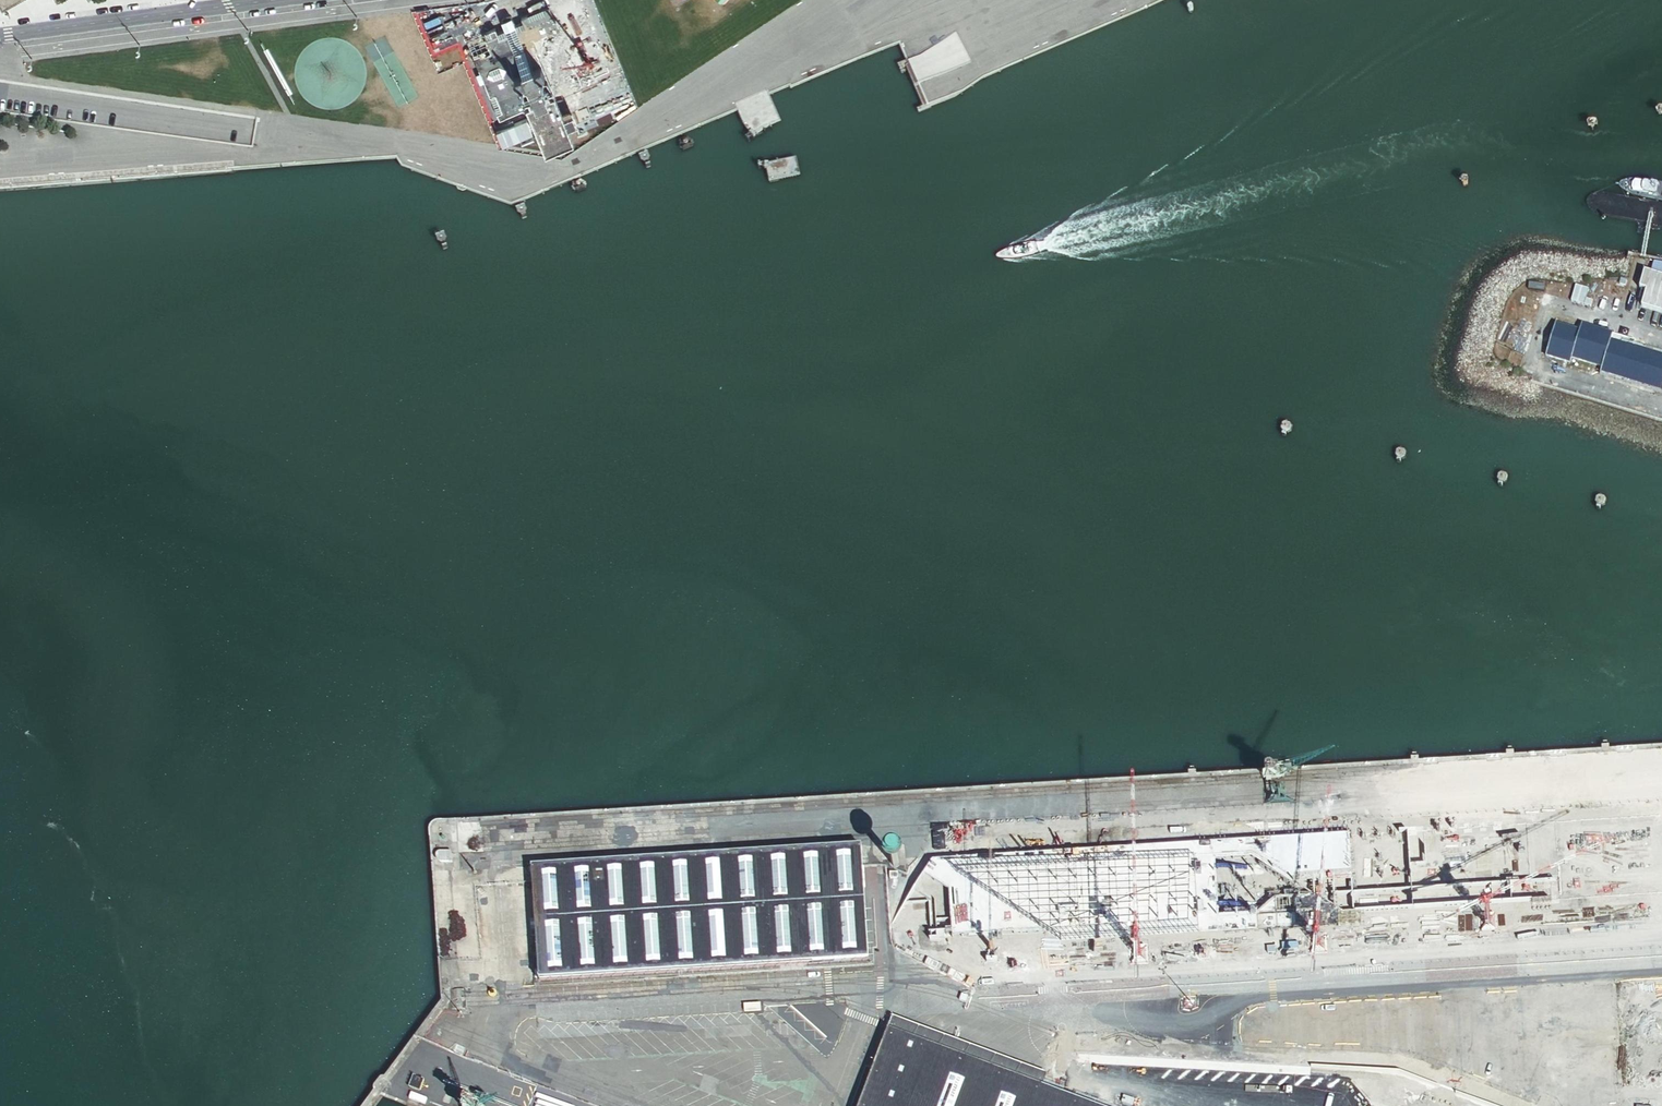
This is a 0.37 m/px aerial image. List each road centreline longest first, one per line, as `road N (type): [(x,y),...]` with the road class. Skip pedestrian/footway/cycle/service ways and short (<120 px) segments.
road 1 (residential): [(197,9),(0,36)]

